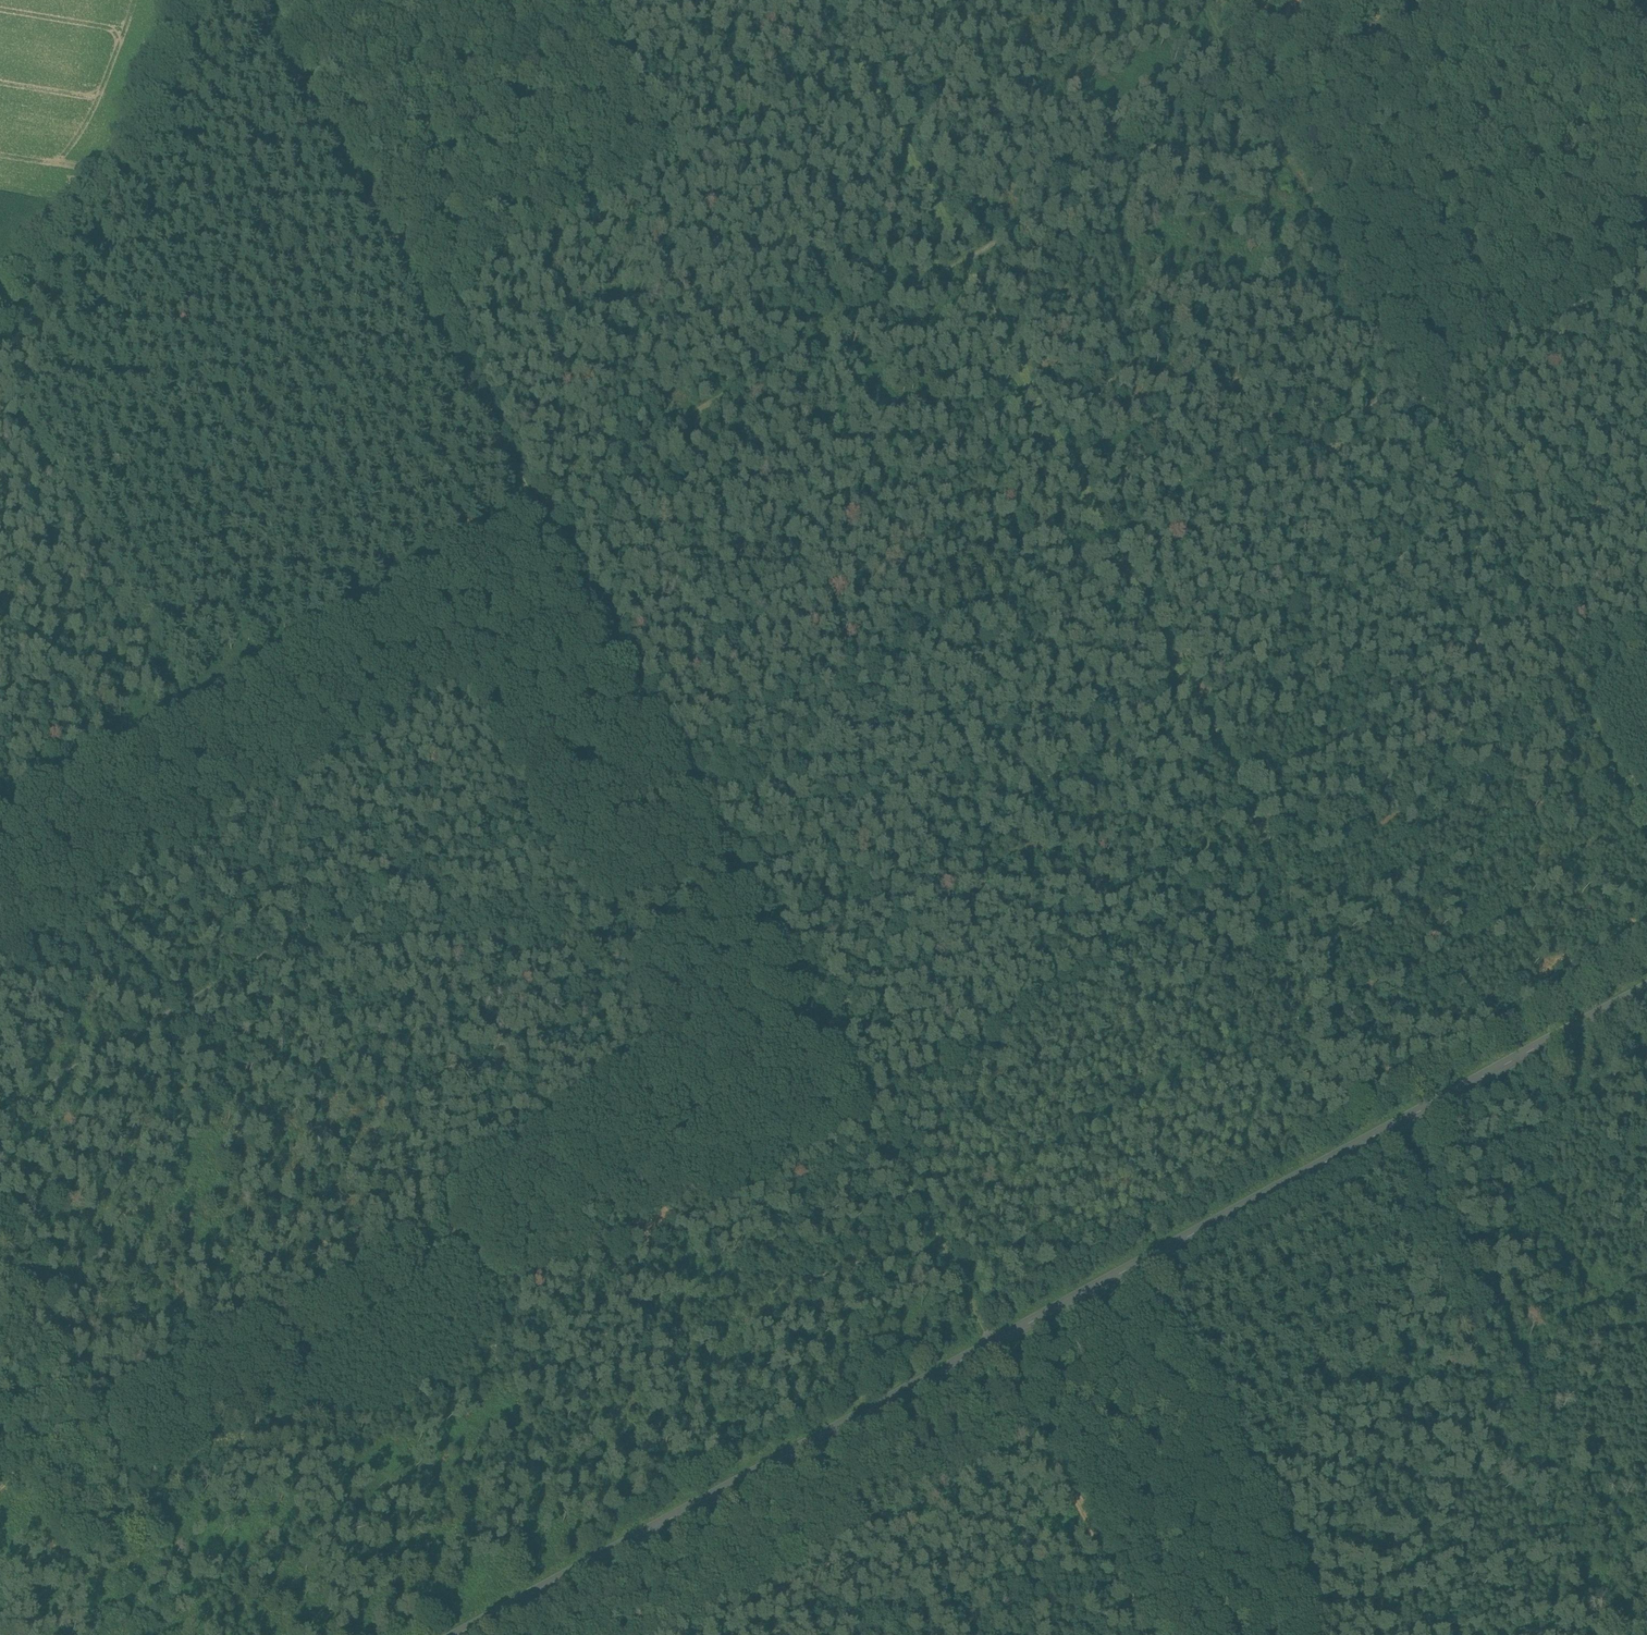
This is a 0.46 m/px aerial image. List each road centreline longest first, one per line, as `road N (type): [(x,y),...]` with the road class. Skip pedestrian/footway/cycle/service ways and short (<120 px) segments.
road 1 (secondary): [(452,1634),(1646,989)]
road 2 (track): [(536,503),(1154,1634)]
road 3 (track): [(536,503),(969,266),(1261,92)]
road 4 (track): [(1261,92),(1646,811)]
road 5 (track): [(536,503),(0,811)]
road 6 (track): [(304,0),(291,60),(536,503)]
road 7 (track): [(224,1634),(0,1219)]
road 8 (track): [(370,196),(247,205),(35,251)]
road 9 (track): [(184,706),(309,930)]
road 10 (track): [(1261,92),(1454,0)]

